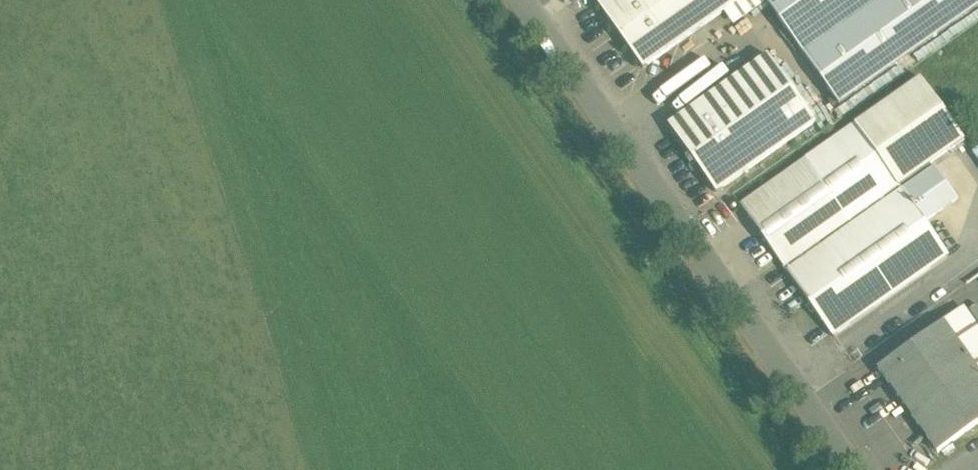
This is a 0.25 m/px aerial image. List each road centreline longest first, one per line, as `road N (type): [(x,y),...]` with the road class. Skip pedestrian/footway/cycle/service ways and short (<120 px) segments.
road 1 (unclassified): [(859,469),(531,0)]

